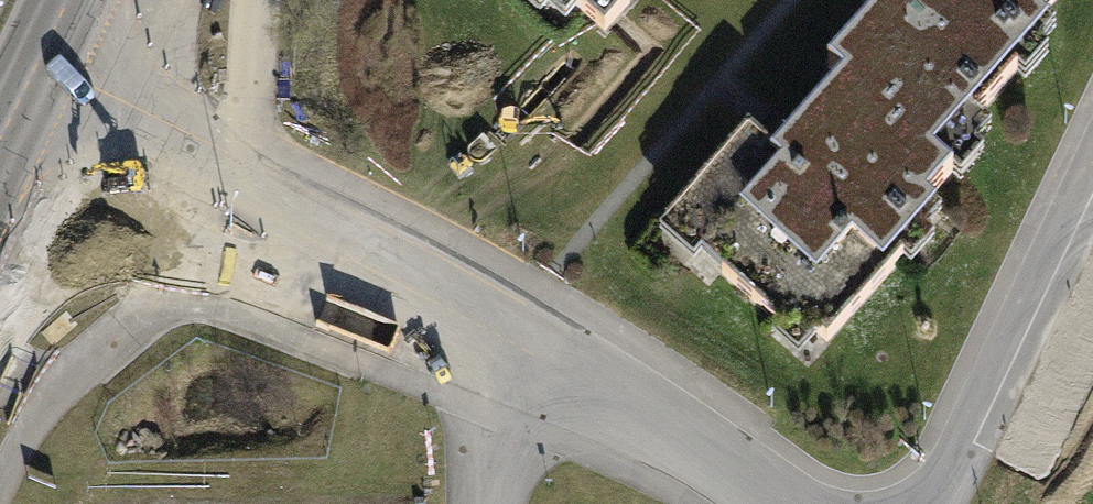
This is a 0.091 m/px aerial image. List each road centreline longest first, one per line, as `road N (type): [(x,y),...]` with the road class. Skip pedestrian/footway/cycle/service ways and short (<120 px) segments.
road 1 (unclassified): [(787,503),(659,423),(85,157)]
road 2 (residential): [(926,503),(1092,178)]
road 3 (secondary): [(0,343),(85,157)]
road 4 (secondary): [(85,157),(163,0)]

